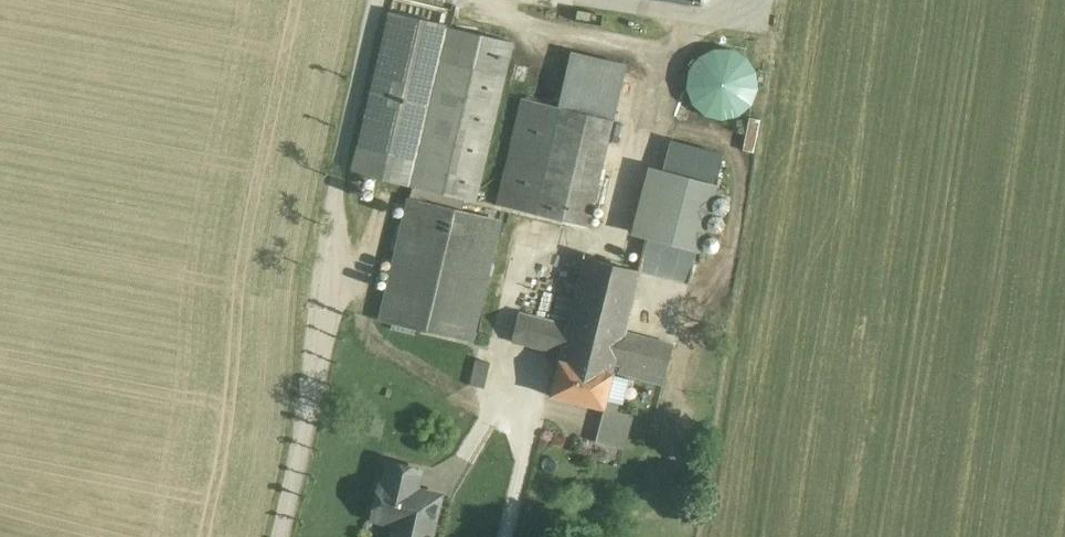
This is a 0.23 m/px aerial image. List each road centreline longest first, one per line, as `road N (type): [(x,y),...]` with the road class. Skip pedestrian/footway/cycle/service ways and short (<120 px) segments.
road 1 (track): [(380,0),(337,174),(302,456),(281,536)]

